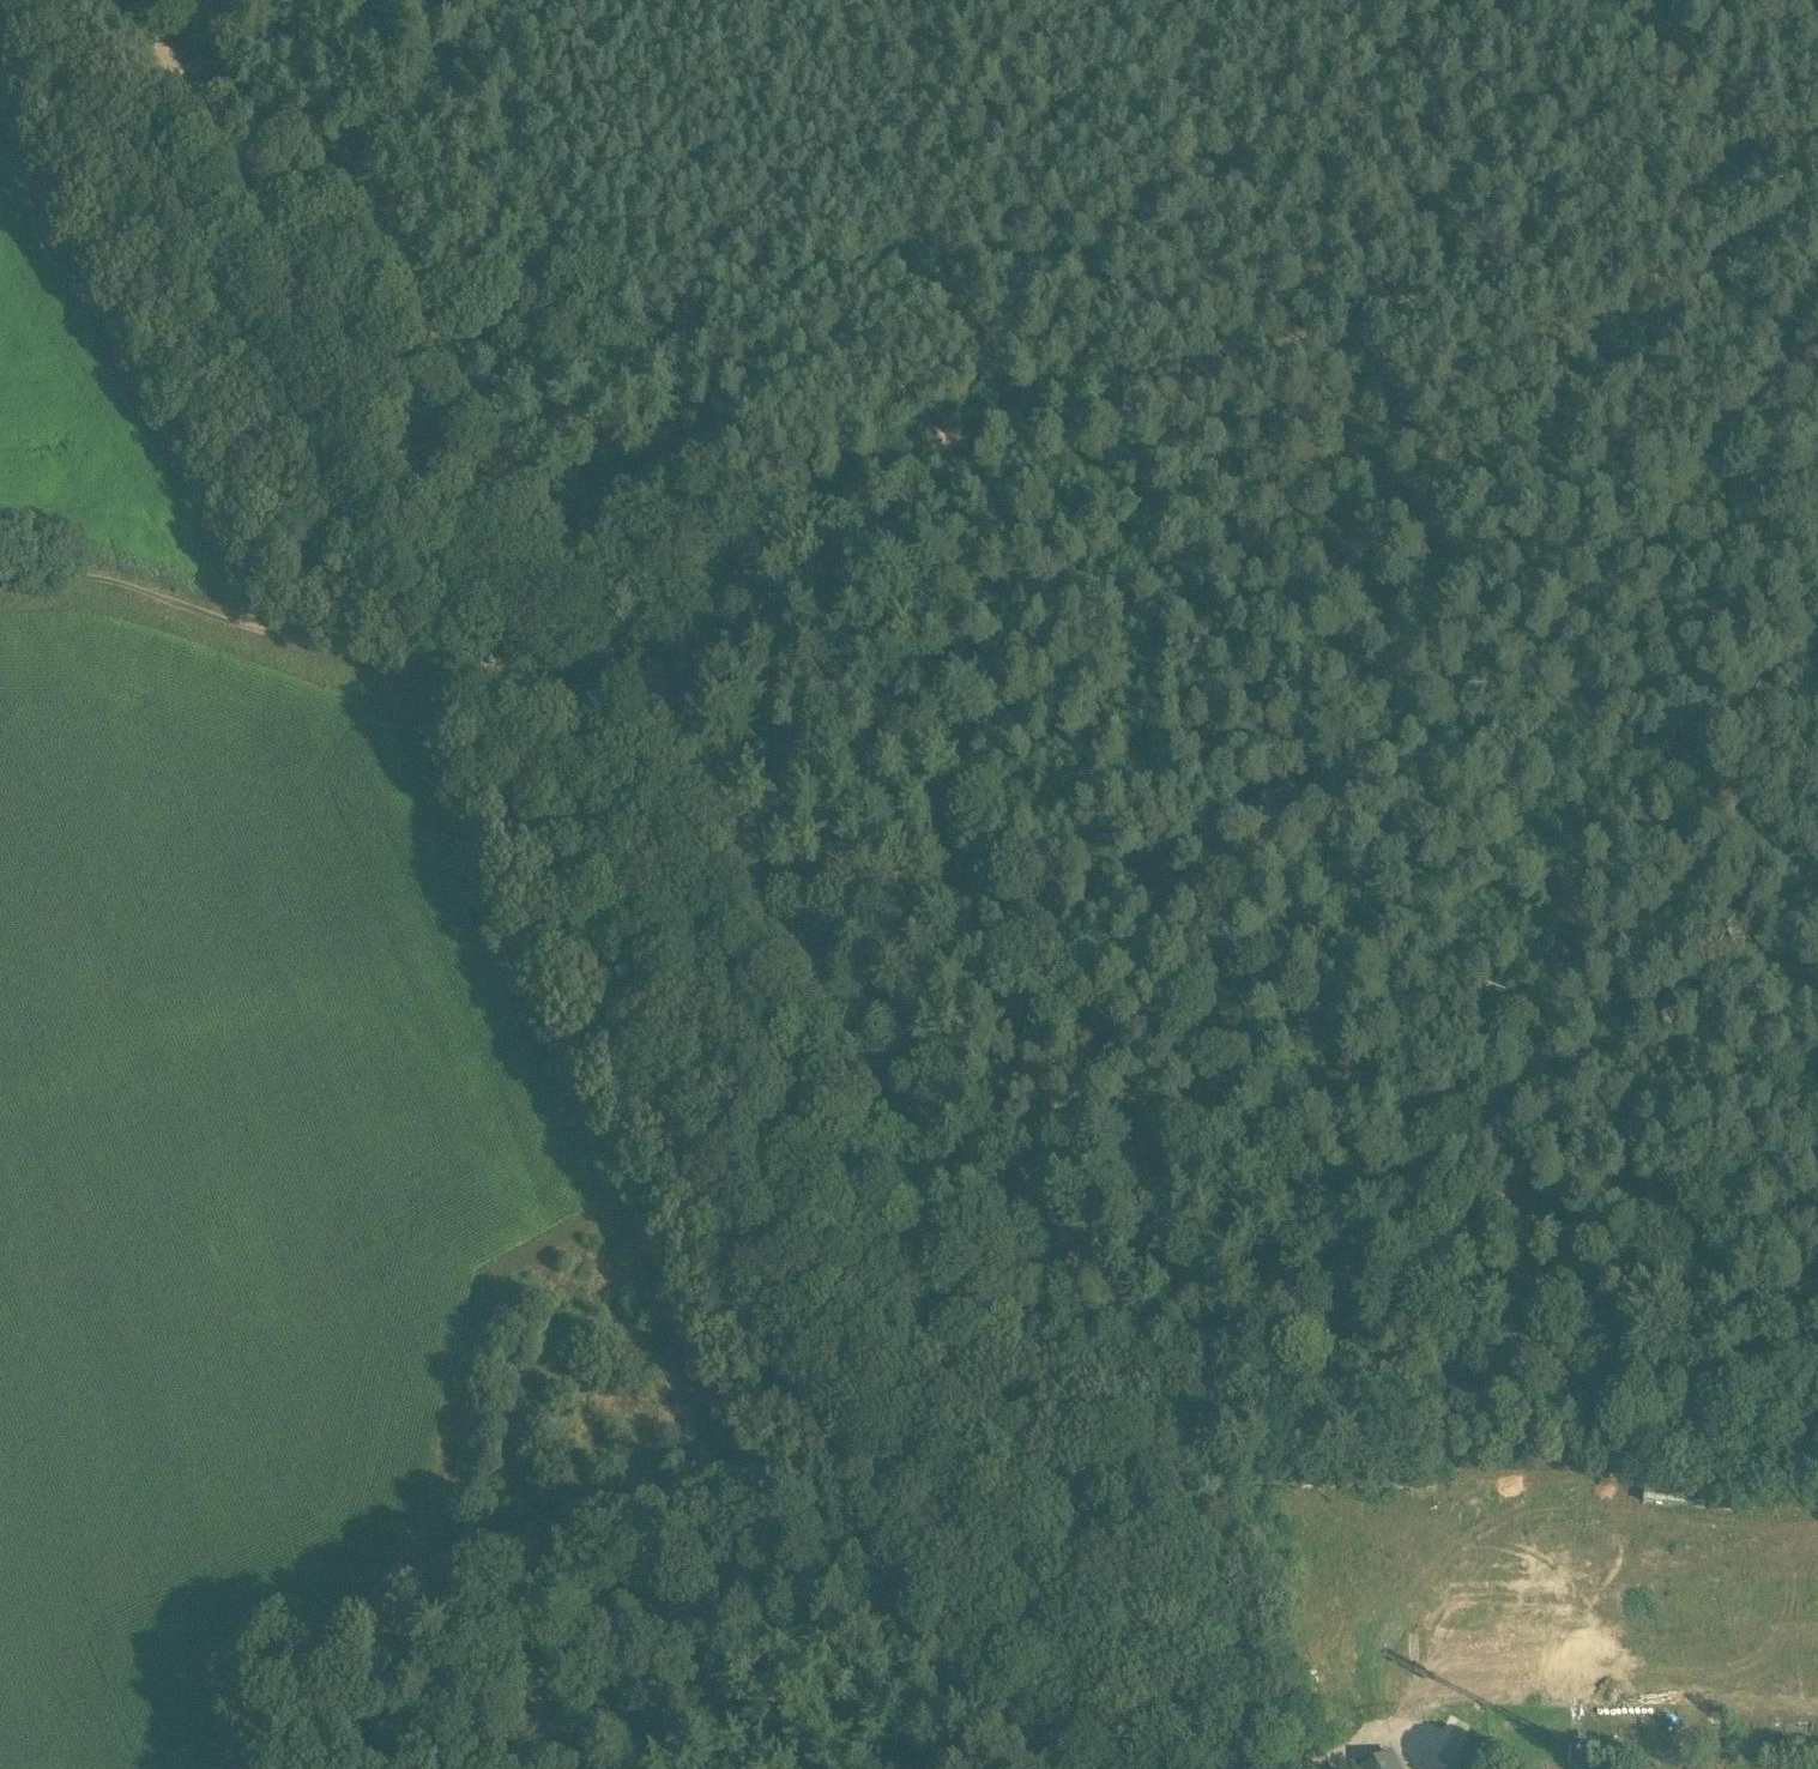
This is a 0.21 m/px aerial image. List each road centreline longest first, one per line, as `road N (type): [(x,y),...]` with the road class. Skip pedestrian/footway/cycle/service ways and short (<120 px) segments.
road 1 (track): [(951,1321),(1817,1407)]
road 2 (track): [(1021,408),(1035,435),(1068,460),(1137,476),(1319,475),(1619,431),(1688,429),(1817,358)]
road 3 (track): [(1021,408),(1817,150)]
road 4 (track): [(543,688),(148,0)]
road 5 (track): [(922,1318),(543,688)]
road 6 (track): [(0,577),(125,584),(353,659),(496,672),(543,688)]
road 7 (track): [(543,688),(674,633),(787,560),(944,438),(1021,408)]
road 8 (track): [(1198,1768),(922,1318)]
road 9 (track): [(840,0),(1021,408)]

